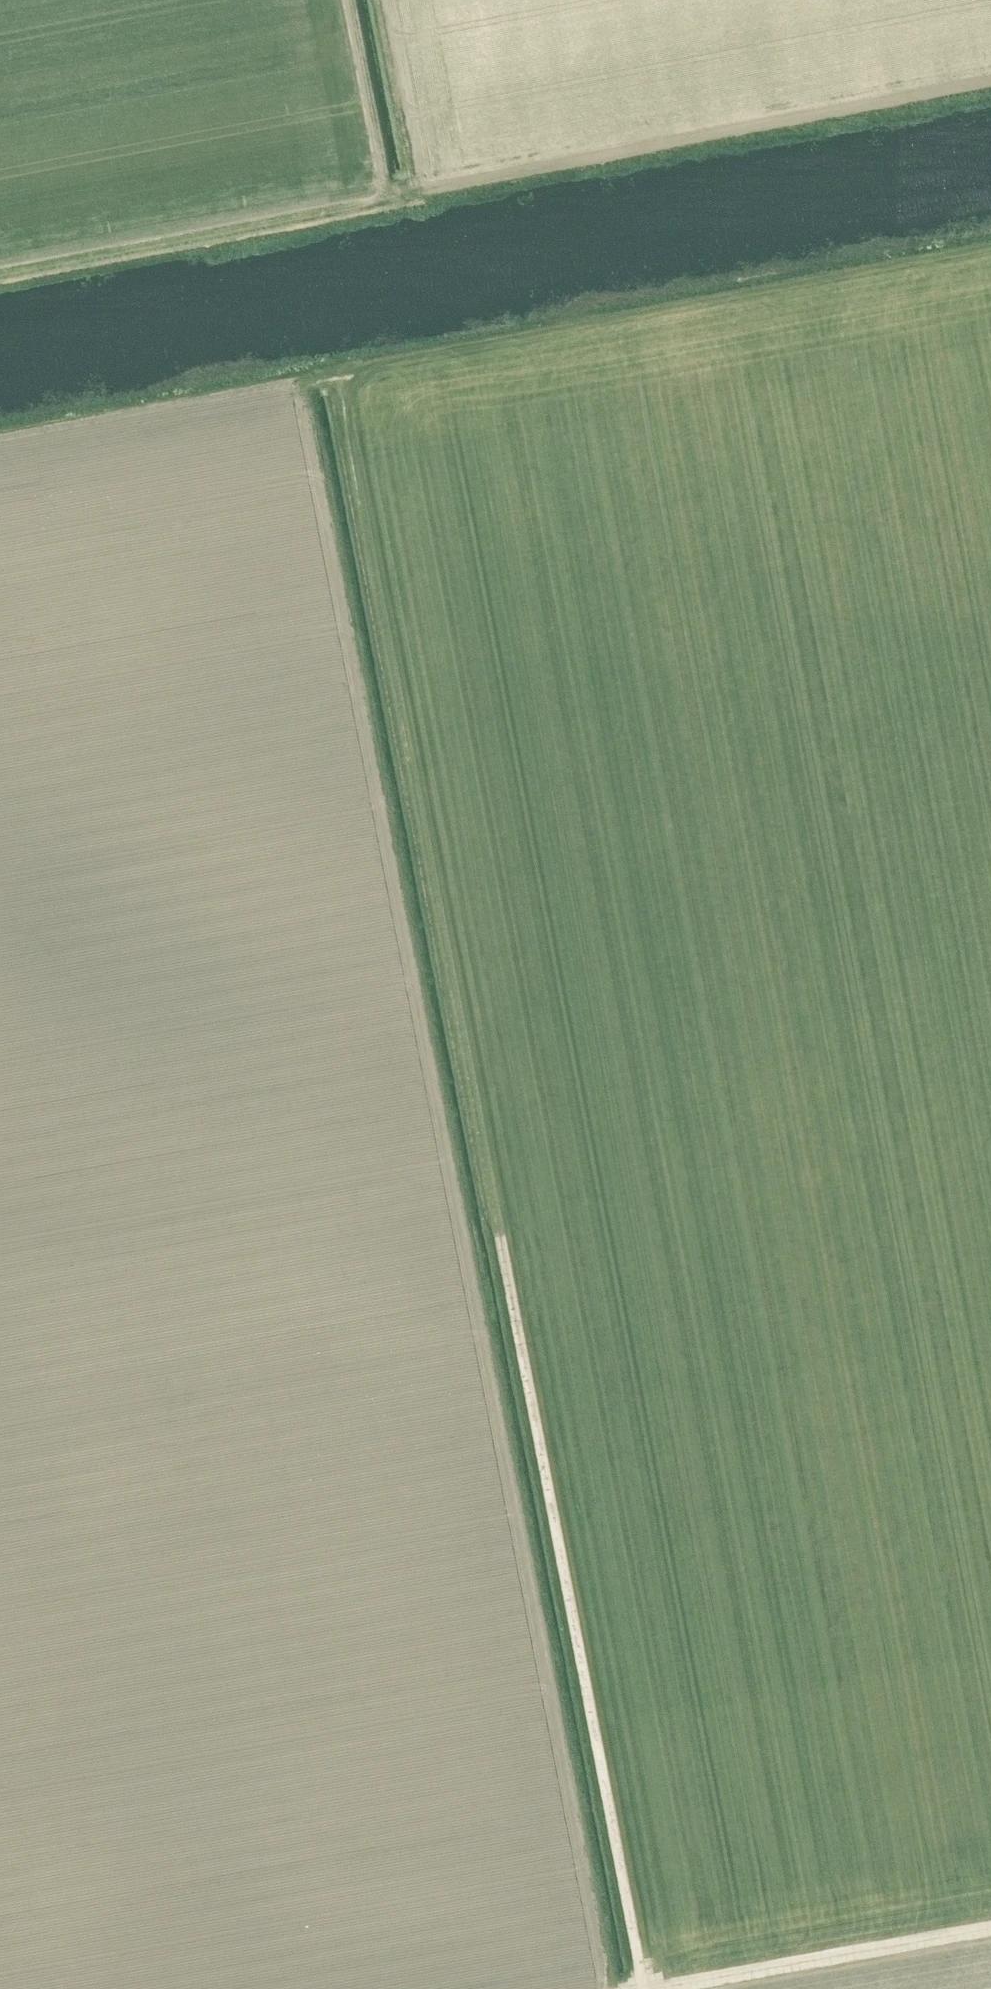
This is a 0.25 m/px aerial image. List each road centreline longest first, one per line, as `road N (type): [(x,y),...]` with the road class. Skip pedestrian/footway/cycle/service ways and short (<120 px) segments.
road 1 (track): [(644,1988),(500,1239)]
road 2 (track): [(660,1988),(990,1928)]

